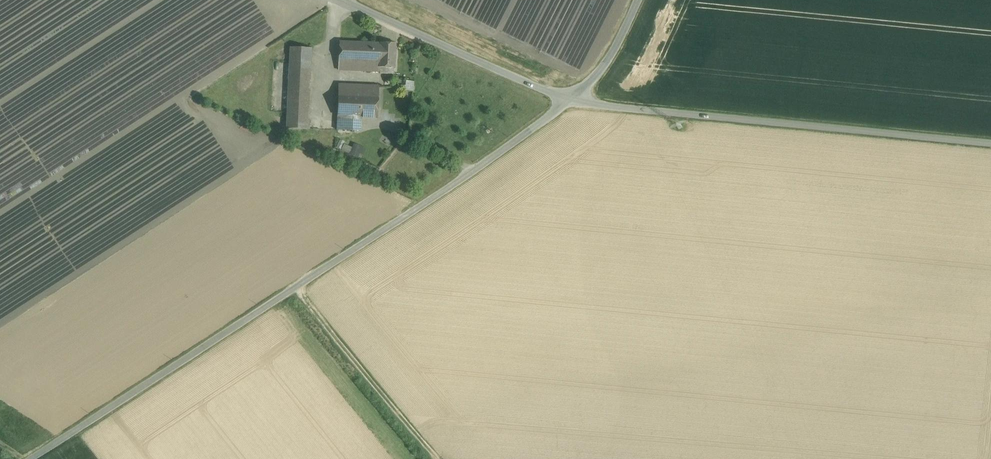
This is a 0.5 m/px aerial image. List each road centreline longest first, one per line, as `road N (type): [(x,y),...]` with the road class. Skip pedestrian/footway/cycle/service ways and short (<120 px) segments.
road 1 (unclassified): [(571,101),(32,458)]
road 2 (unclassified): [(990,145),(571,101)]
road 3 (unclassified): [(571,101),(339,0)]
road 4 (track): [(292,290),(436,458)]
road 5 (unclassified): [(637,0),(604,65),(571,101)]

